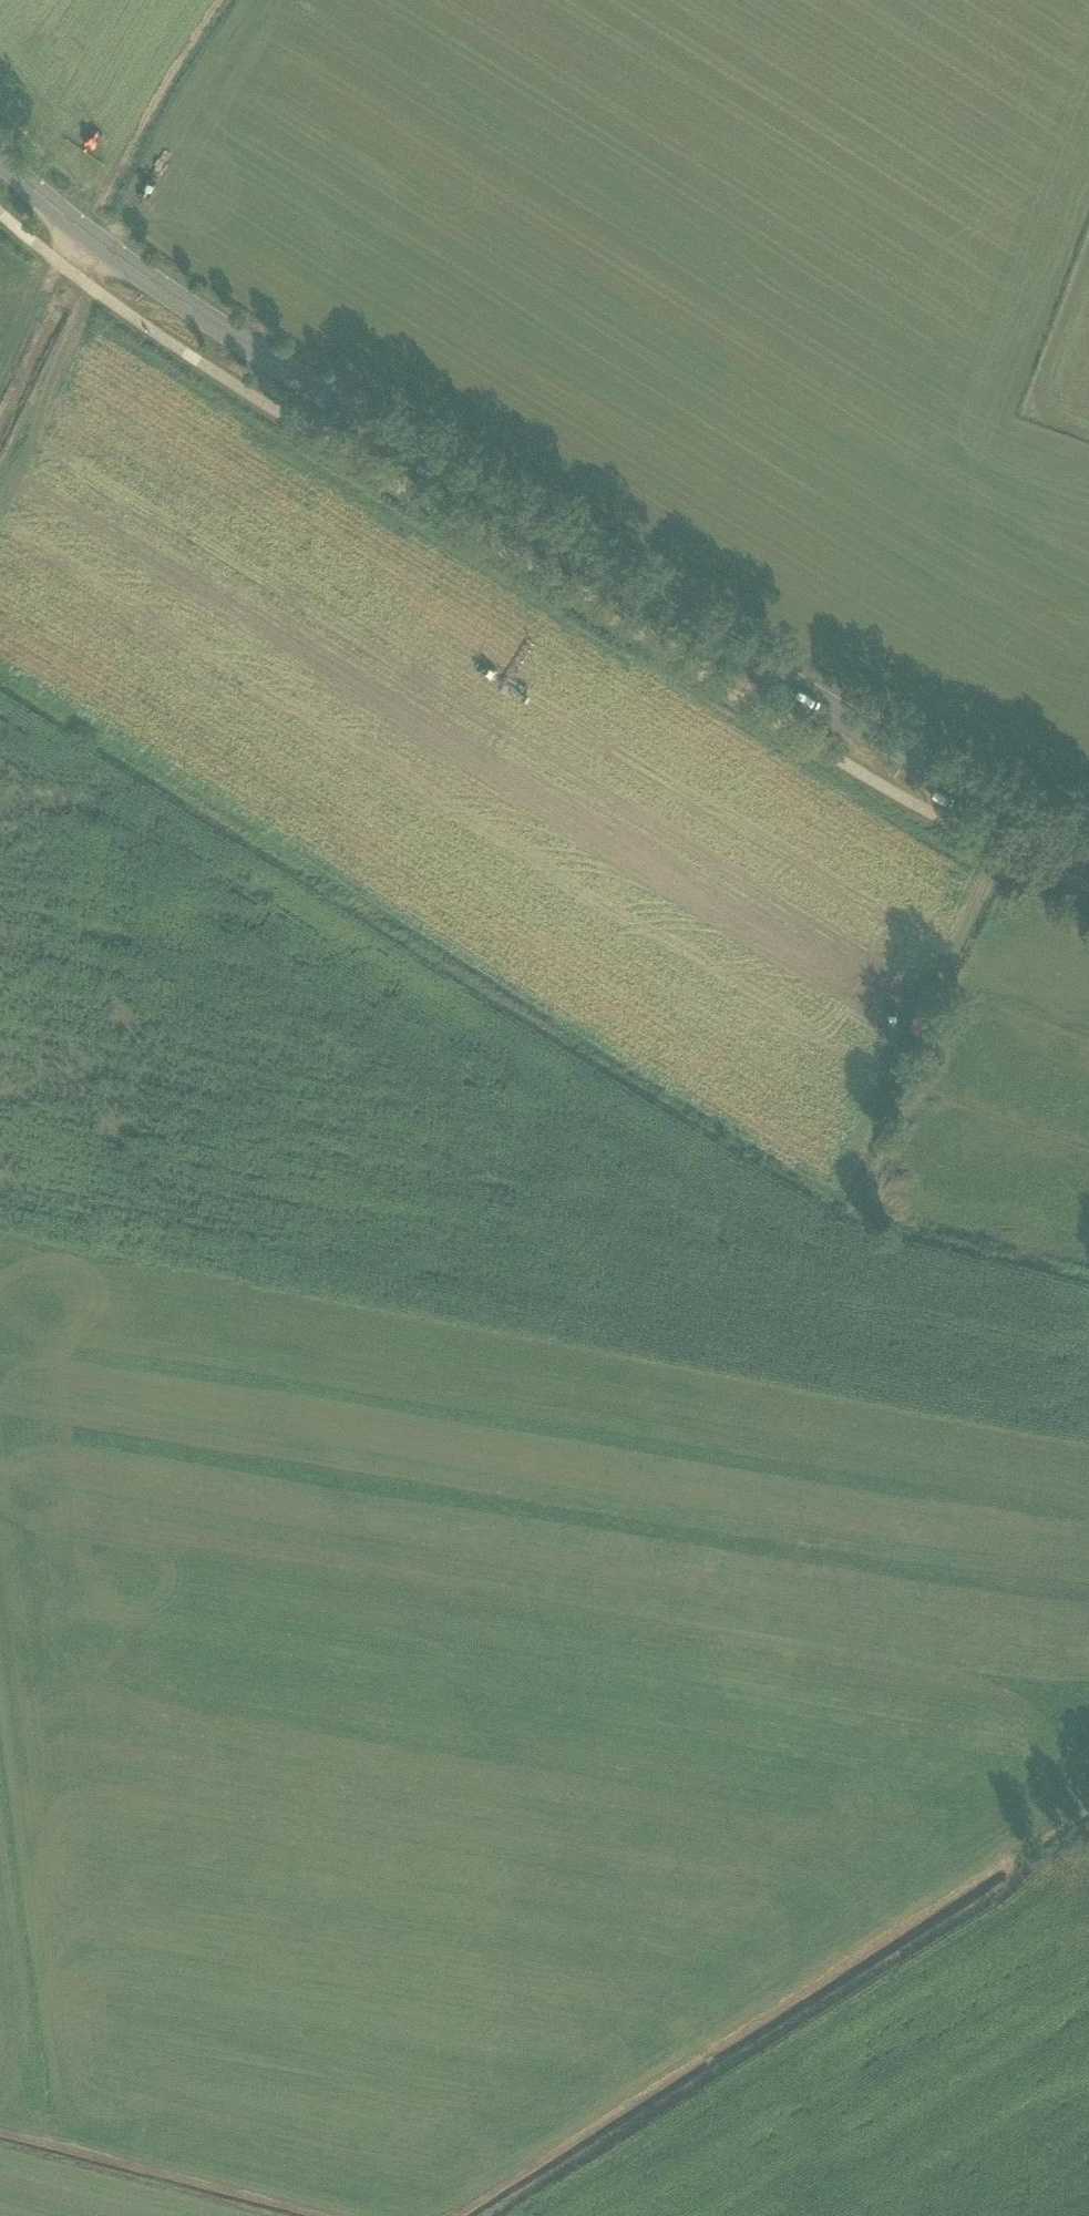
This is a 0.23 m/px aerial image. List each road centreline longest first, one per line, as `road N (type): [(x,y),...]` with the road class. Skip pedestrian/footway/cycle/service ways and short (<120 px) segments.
road 1 (tertiary): [(1088,852),(1004,814),(287,373),(96,233),(0,149)]

